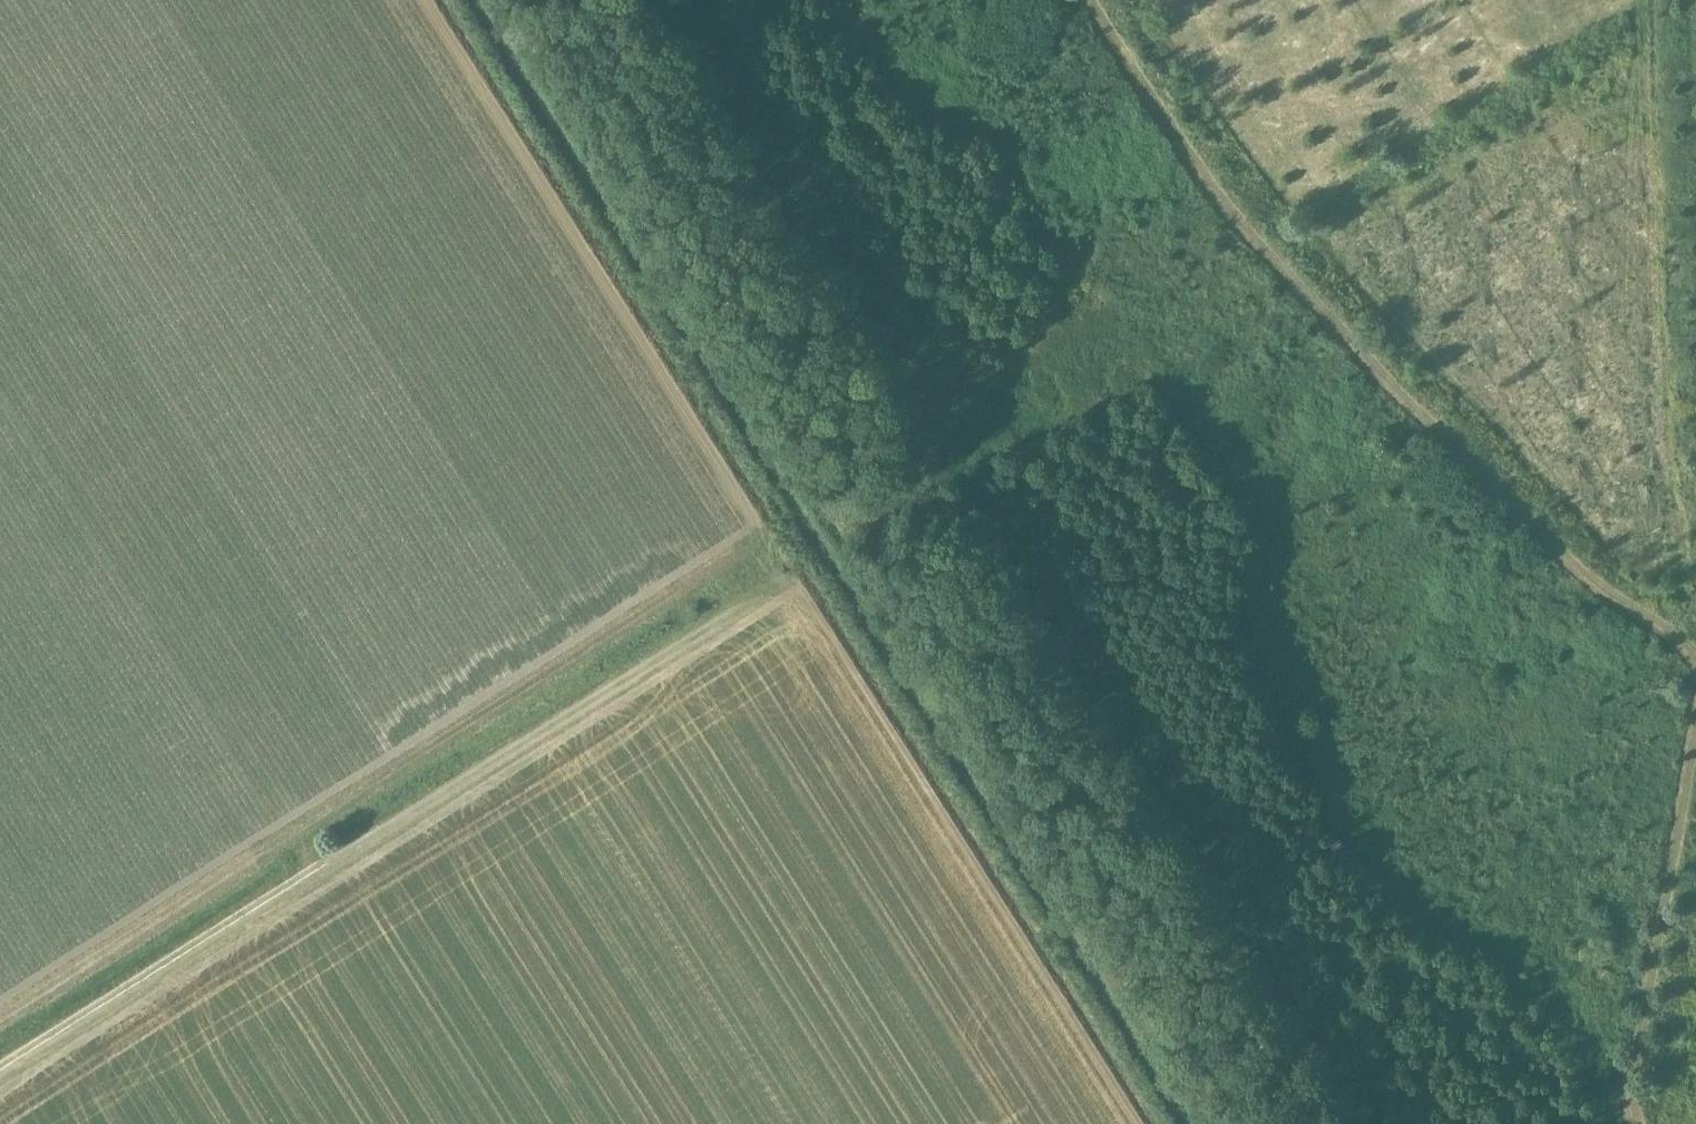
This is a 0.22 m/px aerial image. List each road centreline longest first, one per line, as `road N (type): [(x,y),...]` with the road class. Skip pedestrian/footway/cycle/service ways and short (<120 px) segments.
road 1 (track): [(1089,0),(1258,247),(1566,559),(1670,628),(1695,656)]
road 2 (track): [(1695,726),(1638,1051),(1639,1123)]
road 3 (track): [(1689,0),(1695,234)]

